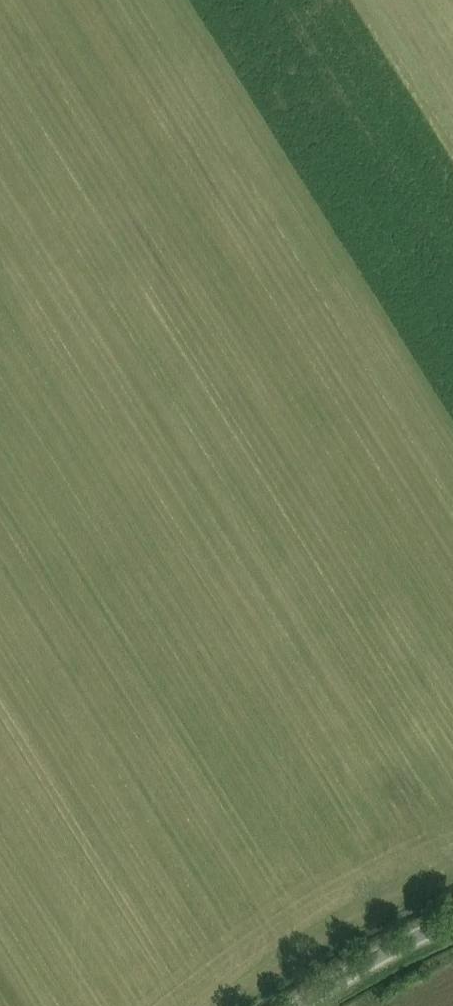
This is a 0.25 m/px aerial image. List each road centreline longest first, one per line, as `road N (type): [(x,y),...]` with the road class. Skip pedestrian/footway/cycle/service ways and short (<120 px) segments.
road 1 (unclassified): [(316,1005),(379,954),(452,921)]

